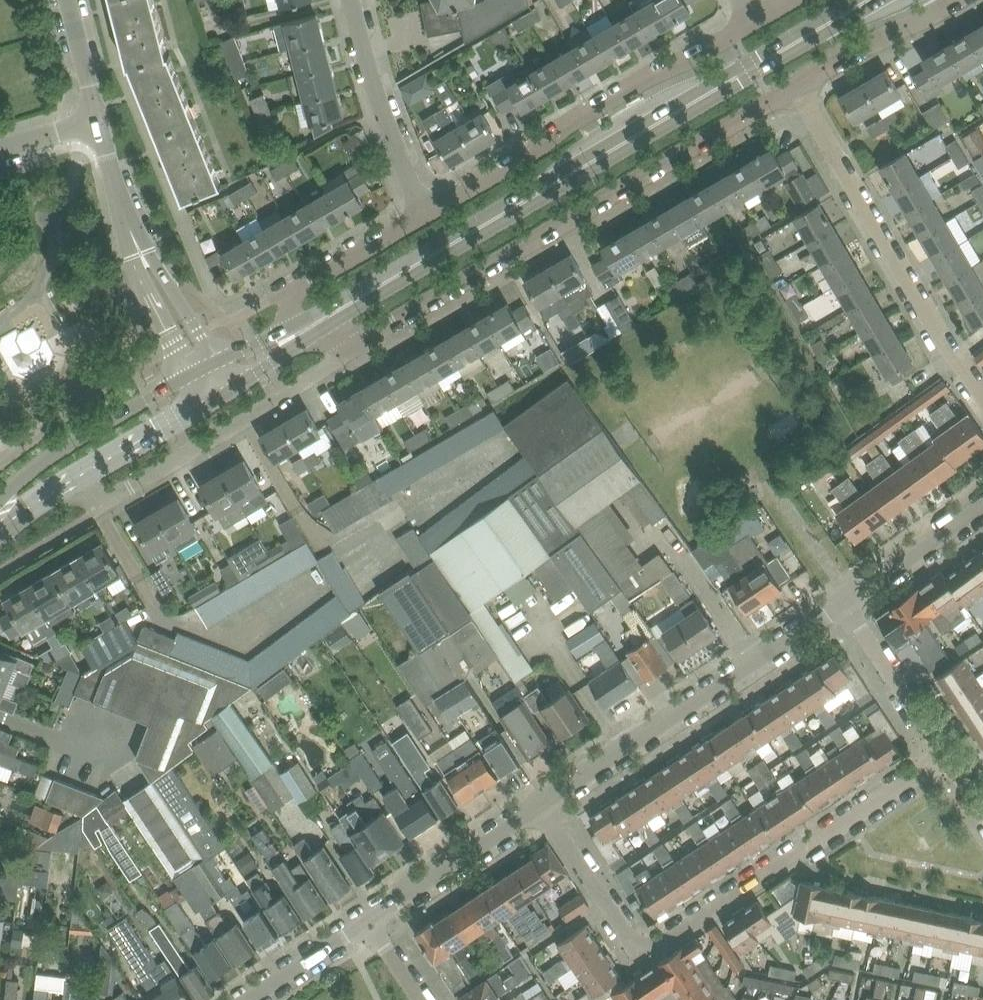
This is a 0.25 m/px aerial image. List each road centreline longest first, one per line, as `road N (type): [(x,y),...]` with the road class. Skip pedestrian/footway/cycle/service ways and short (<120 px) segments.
road 1 (secondary): [(356,302),(866,0)]
road 2 (residential): [(540,801),(625,931),(650,942),(947,757)]
road 3 (residential): [(365,344),(818,78)]
road 4 (residential): [(754,23),(574,118),(424,212)]
road 5 (residential): [(540,801),(854,601)]
road 6 (residential): [(982,400),(818,78)]
road 7 (residential): [(77,483),(99,507),(365,344)]
road 8 (secondary): [(191,373),(50,456),(0,498)]
road 9 (residential): [(424,212),(350,0)]
road 10 (residential): [(373,919),(540,801)]
road 11 (residential): [(424,212),(293,294),(290,326)]
road 12 (residential): [(947,757),(854,601)]
road 13 (secondary): [(77,483),(220,396)]
road 14 (residential): [(854,601),(982,507)]
road 15 (residential): [(131,230),(151,300),(191,373)]
road 16 (residential): [(211,362),(201,332),(131,230)]
road 17 (residential): [(818,78),(950,0)]
road 18 (residential): [(244,999),(373,919)]
road 19 (residential): [(98,125),(66,0)]

